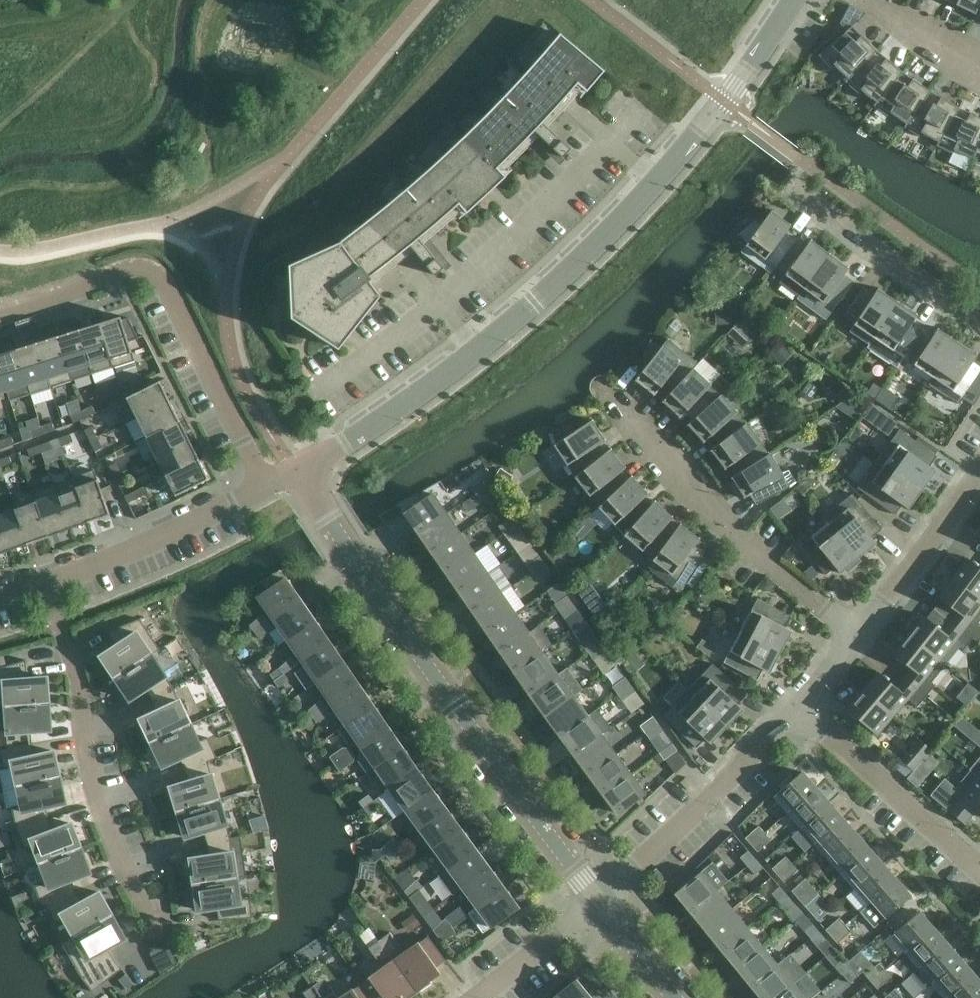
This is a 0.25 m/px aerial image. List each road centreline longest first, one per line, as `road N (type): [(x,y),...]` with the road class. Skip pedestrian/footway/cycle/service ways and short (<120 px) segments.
road 1 (residential): [(295,472),(461,363),(551,285),(723,100),(792,0)]
road 2 (residential): [(598,902),(295,472)]
road 3 (residential): [(264,488),(152,271),(120,271),(0,313)]
road 4 (residential): [(150,923),(98,808),(78,684),(48,584)]
road 5 (residential): [(860,633),(713,514),(618,401)]
road 6 (residential): [(598,902),(794,706)]
road 7 (residential): [(979,863),(794,706)]
road 8 (residential): [(264,488),(48,584)]
road 9 (residential): [(979,317),(794,185)]
road 10 (residential): [(860,633),(979,472)]
road 11 (residential): [(598,902),(475,997)]
road 12 (residential): [(979,68),(864,0)]
road 13 (residential): [(675,997),(598,902)]

